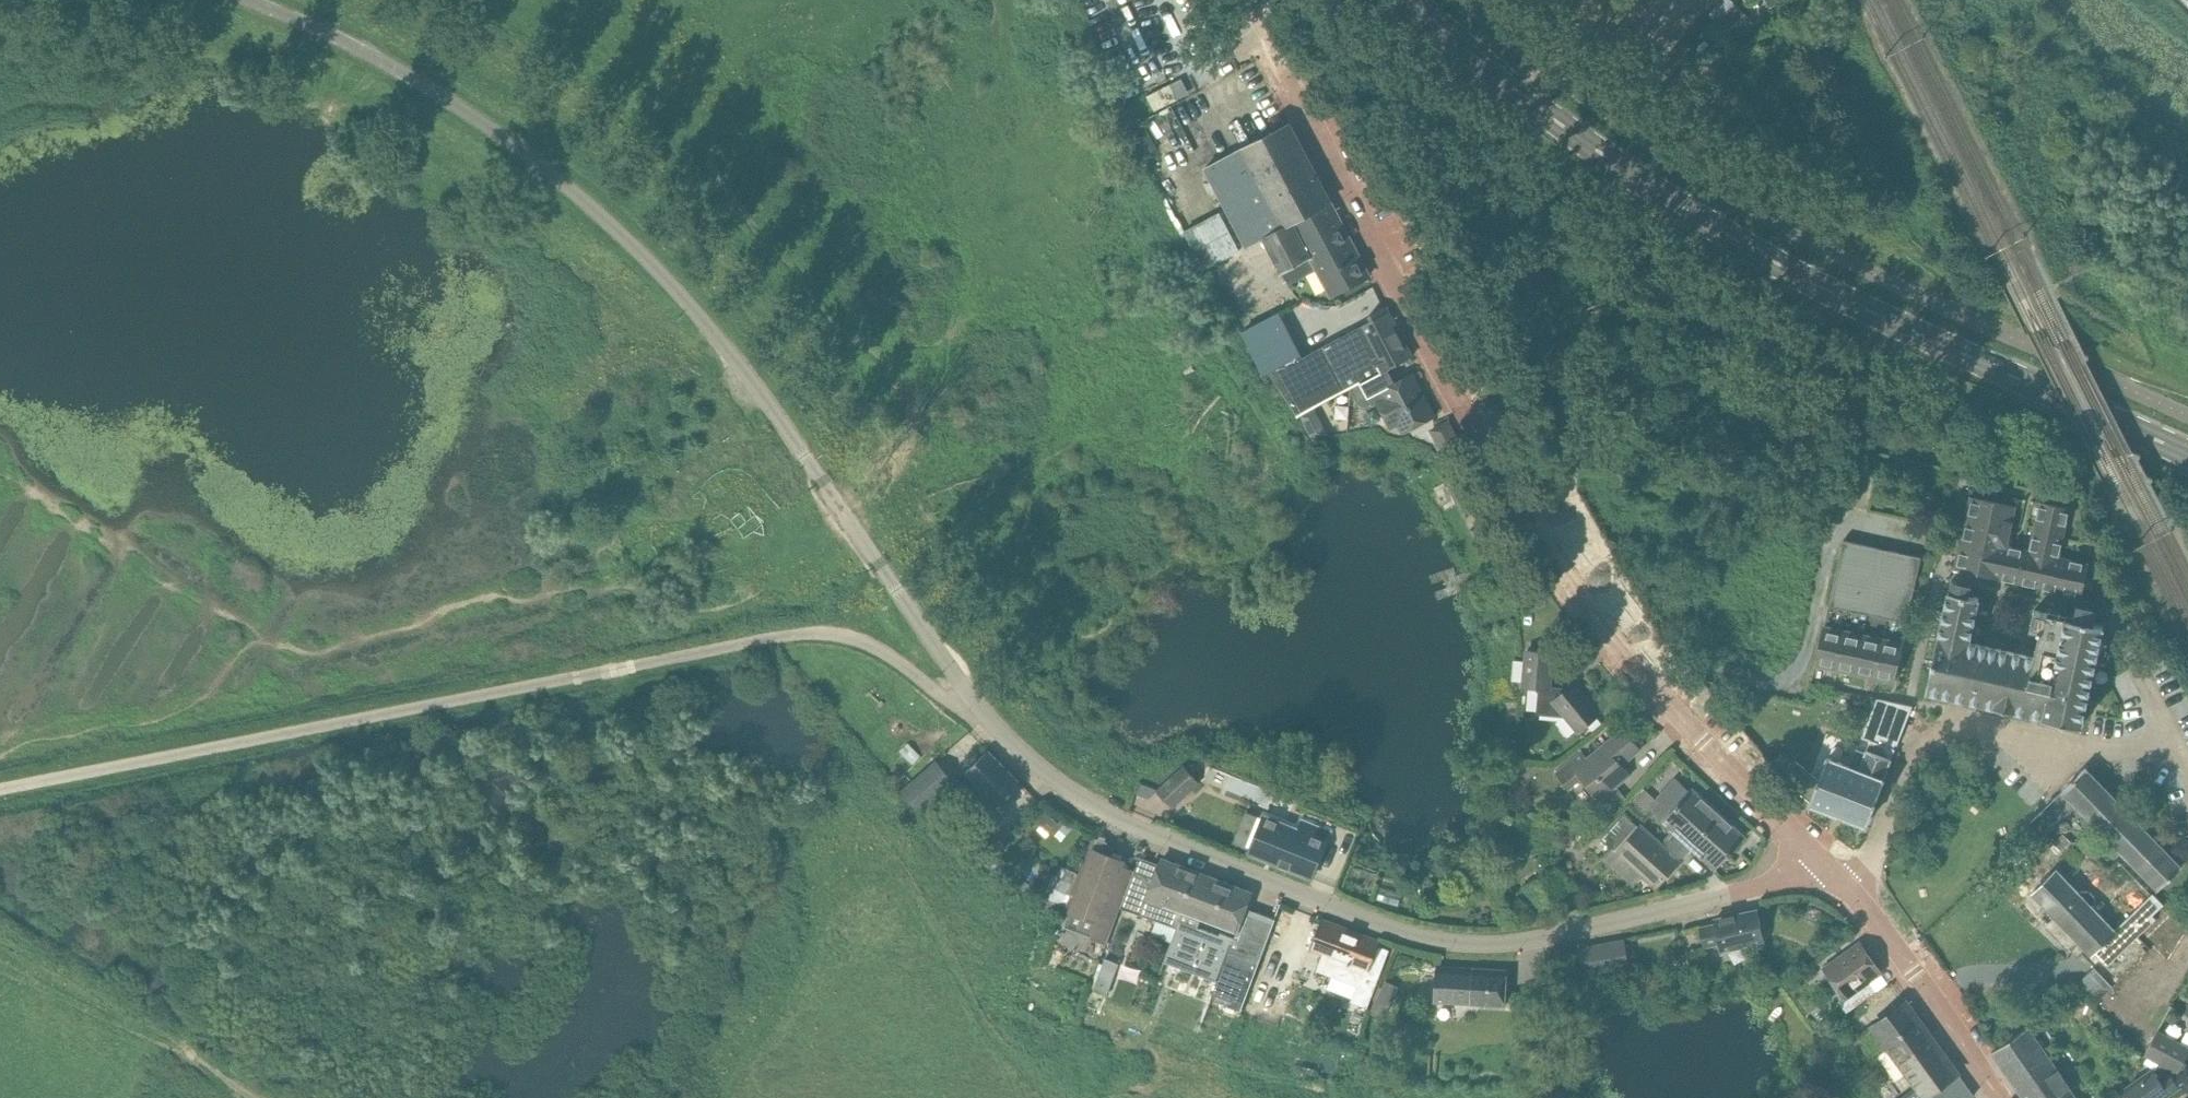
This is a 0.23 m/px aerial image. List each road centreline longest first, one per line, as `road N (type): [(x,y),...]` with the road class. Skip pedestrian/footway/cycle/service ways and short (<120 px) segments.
road 1 (unclassified): [(979,715),(800,448),(644,254),(451,98),(240,0)]
road 2 (residential): [(1829,865),(1680,722),(1562,573),(1249,0)]
road 3 (unclassified): [(0,789),(814,635),(851,640),(900,663),(979,715)]
road 4 (unclassified): [(1829,865),(1551,937),(1431,940),(1383,931),(1087,804),(1042,775),(979,715)]
road 5 (secondary): [(1410,0),(1547,114),(1719,231),(1821,286),(2187,454)]
road 6 (unclassified): [(1996,1097),(1829,865)]

